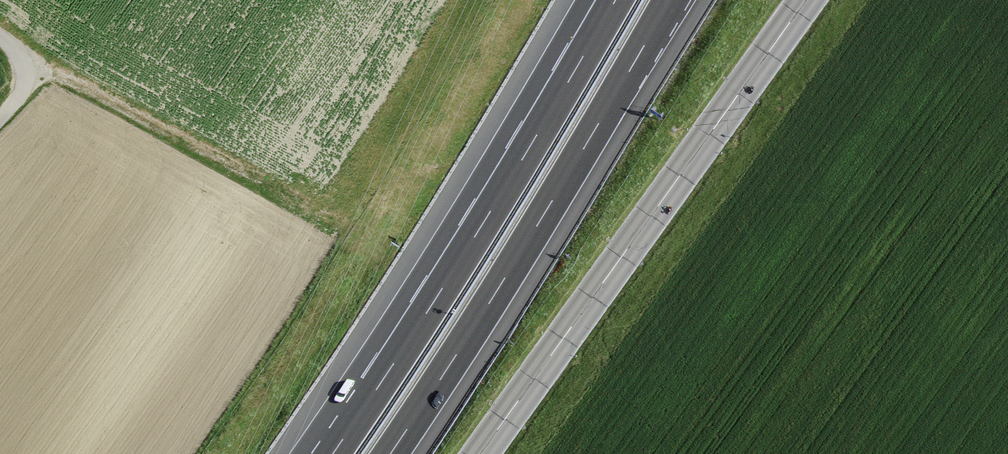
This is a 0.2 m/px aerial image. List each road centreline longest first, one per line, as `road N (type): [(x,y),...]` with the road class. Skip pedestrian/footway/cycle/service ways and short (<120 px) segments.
road 1 (primary): [(806,0),(480,453)]
road 2 (motorway): [(615,0),(333,453)]
road 3 (motorway): [(390,453),(670,0)]

